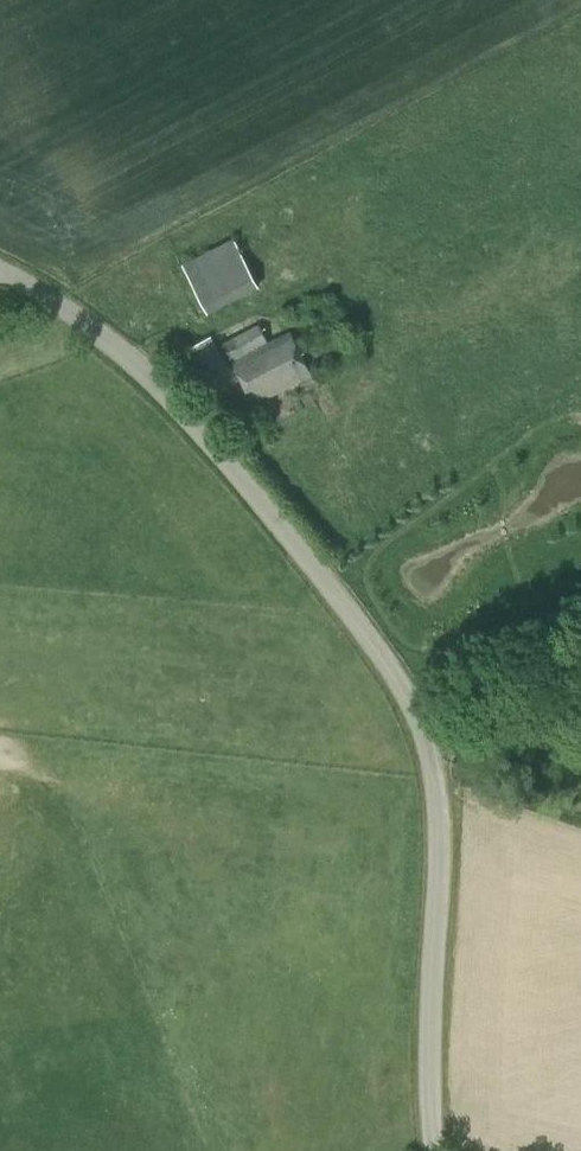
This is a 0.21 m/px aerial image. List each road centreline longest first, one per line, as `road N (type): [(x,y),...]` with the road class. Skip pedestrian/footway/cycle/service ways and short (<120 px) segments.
road 1 (unclassified): [(433,1150),(429,1027),(440,837),(430,754),(408,697),(181,407),(56,300),(0,270)]

